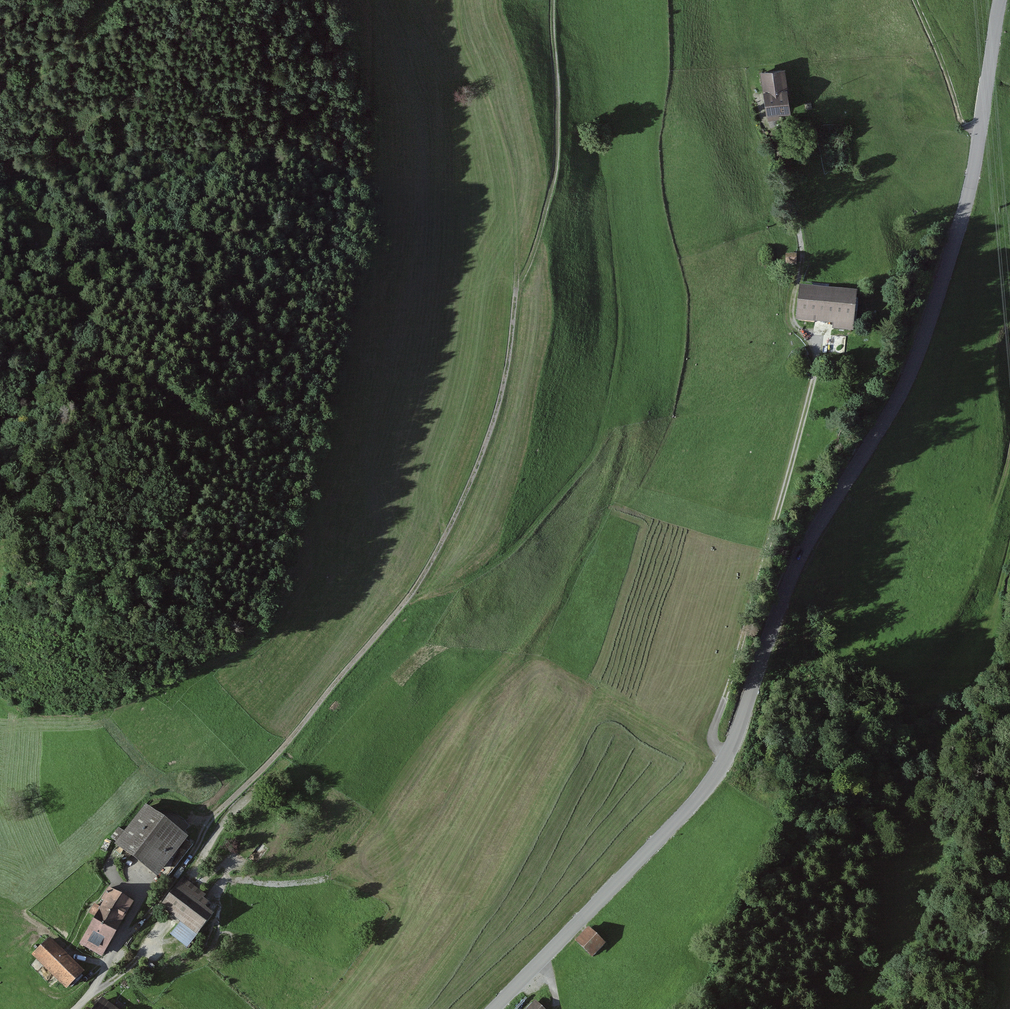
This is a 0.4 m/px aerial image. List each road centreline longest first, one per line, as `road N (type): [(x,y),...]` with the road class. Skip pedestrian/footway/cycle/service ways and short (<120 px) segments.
road 1 (tertiary): [(1001,0),(971,193),(927,337),(788,586),(732,747),(698,799),(494,1008)]
road 2 (track): [(118,947),(162,900),(213,821),(281,753),(426,577),(487,448),(518,298)]
road 3 (track): [(751,109),(778,158),(802,244),(786,313),(810,353),(809,412),(784,529),(709,720),(732,747)]
road 4 (track): [(556,0),(557,183),(518,298)]
road 5 (track): [(518,298),(514,187),(457,19)]
road 6 (track): [(185,867),(230,860),(226,880),(329,877)]
road 7 (track): [(981,132),(958,122),(918,0)]
road 8 (track): [(110,964),(85,959),(2,898)]

